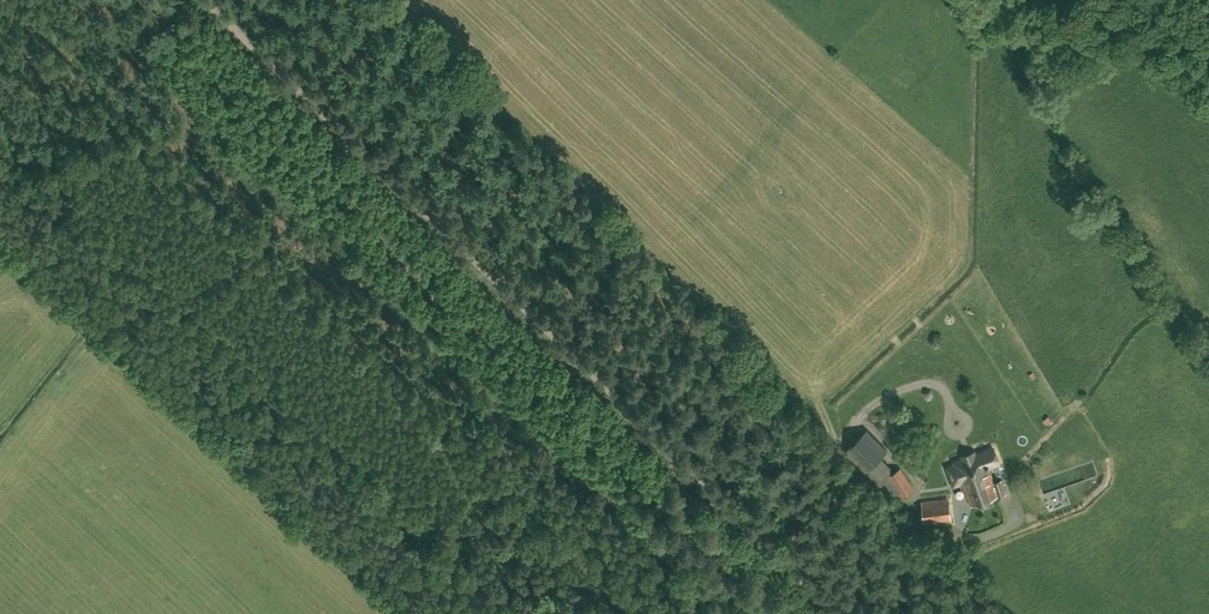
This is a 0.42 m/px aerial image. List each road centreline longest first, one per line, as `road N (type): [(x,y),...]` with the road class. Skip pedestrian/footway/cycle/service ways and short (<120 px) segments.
road 1 (track): [(839,613),(206,0)]

